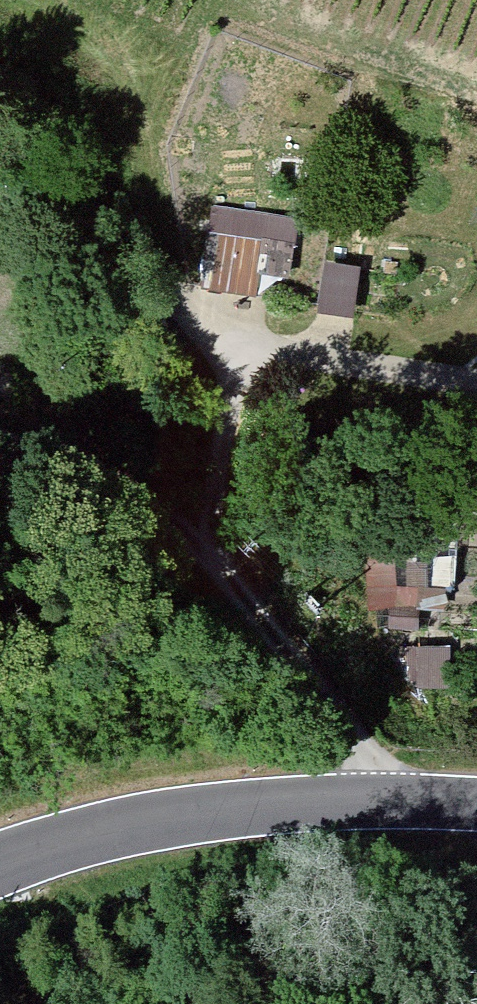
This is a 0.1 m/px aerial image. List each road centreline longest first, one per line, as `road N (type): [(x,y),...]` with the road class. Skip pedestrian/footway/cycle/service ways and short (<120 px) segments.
road 1 (track): [(476,376),(234,357),(219,526),(389,800)]
road 2 (tertiary): [(0,875),(68,844),(212,812),(389,800),(476,807)]
road 3 (track): [(234,357),(179,310),(144,142),(113,71),(41,0)]
road 4 (track): [(219,526),(0,447)]

